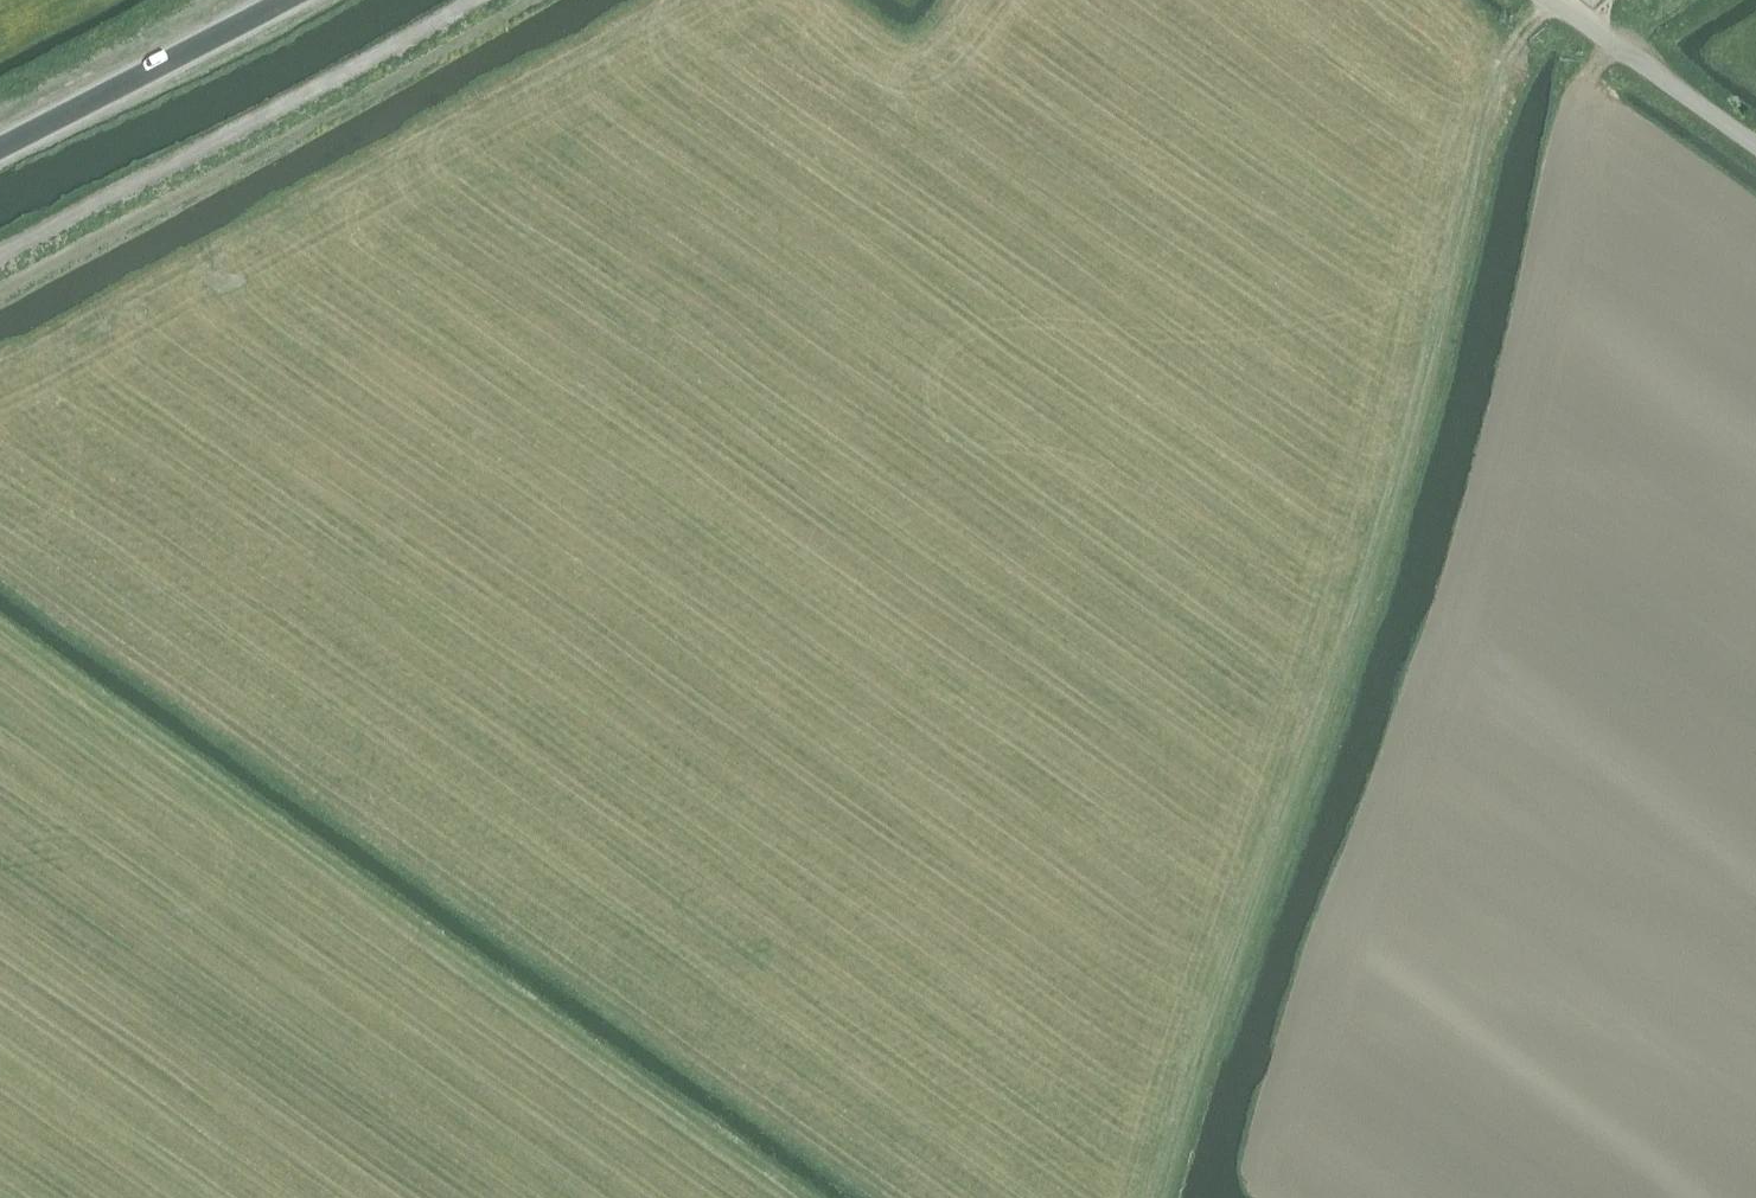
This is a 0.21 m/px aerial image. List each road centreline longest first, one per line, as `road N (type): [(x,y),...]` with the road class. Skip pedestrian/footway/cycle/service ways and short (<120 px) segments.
road 1 (unclassified): [(0,155),(301,0)]
road 2 (unclassified): [(1755,143),(1558,0)]

